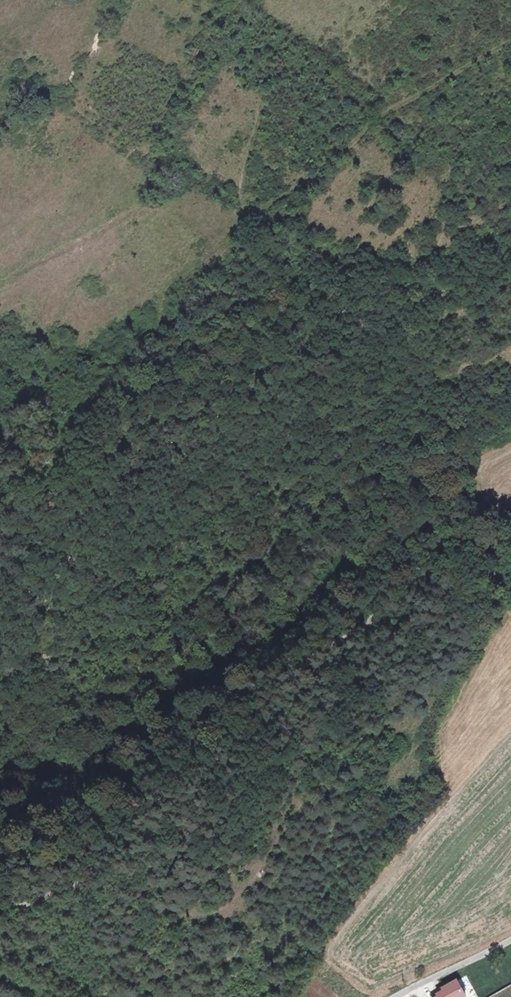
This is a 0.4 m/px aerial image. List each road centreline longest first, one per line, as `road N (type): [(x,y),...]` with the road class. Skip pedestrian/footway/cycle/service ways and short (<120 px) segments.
road 1 (unclassified): [(510,942),(398,996)]

